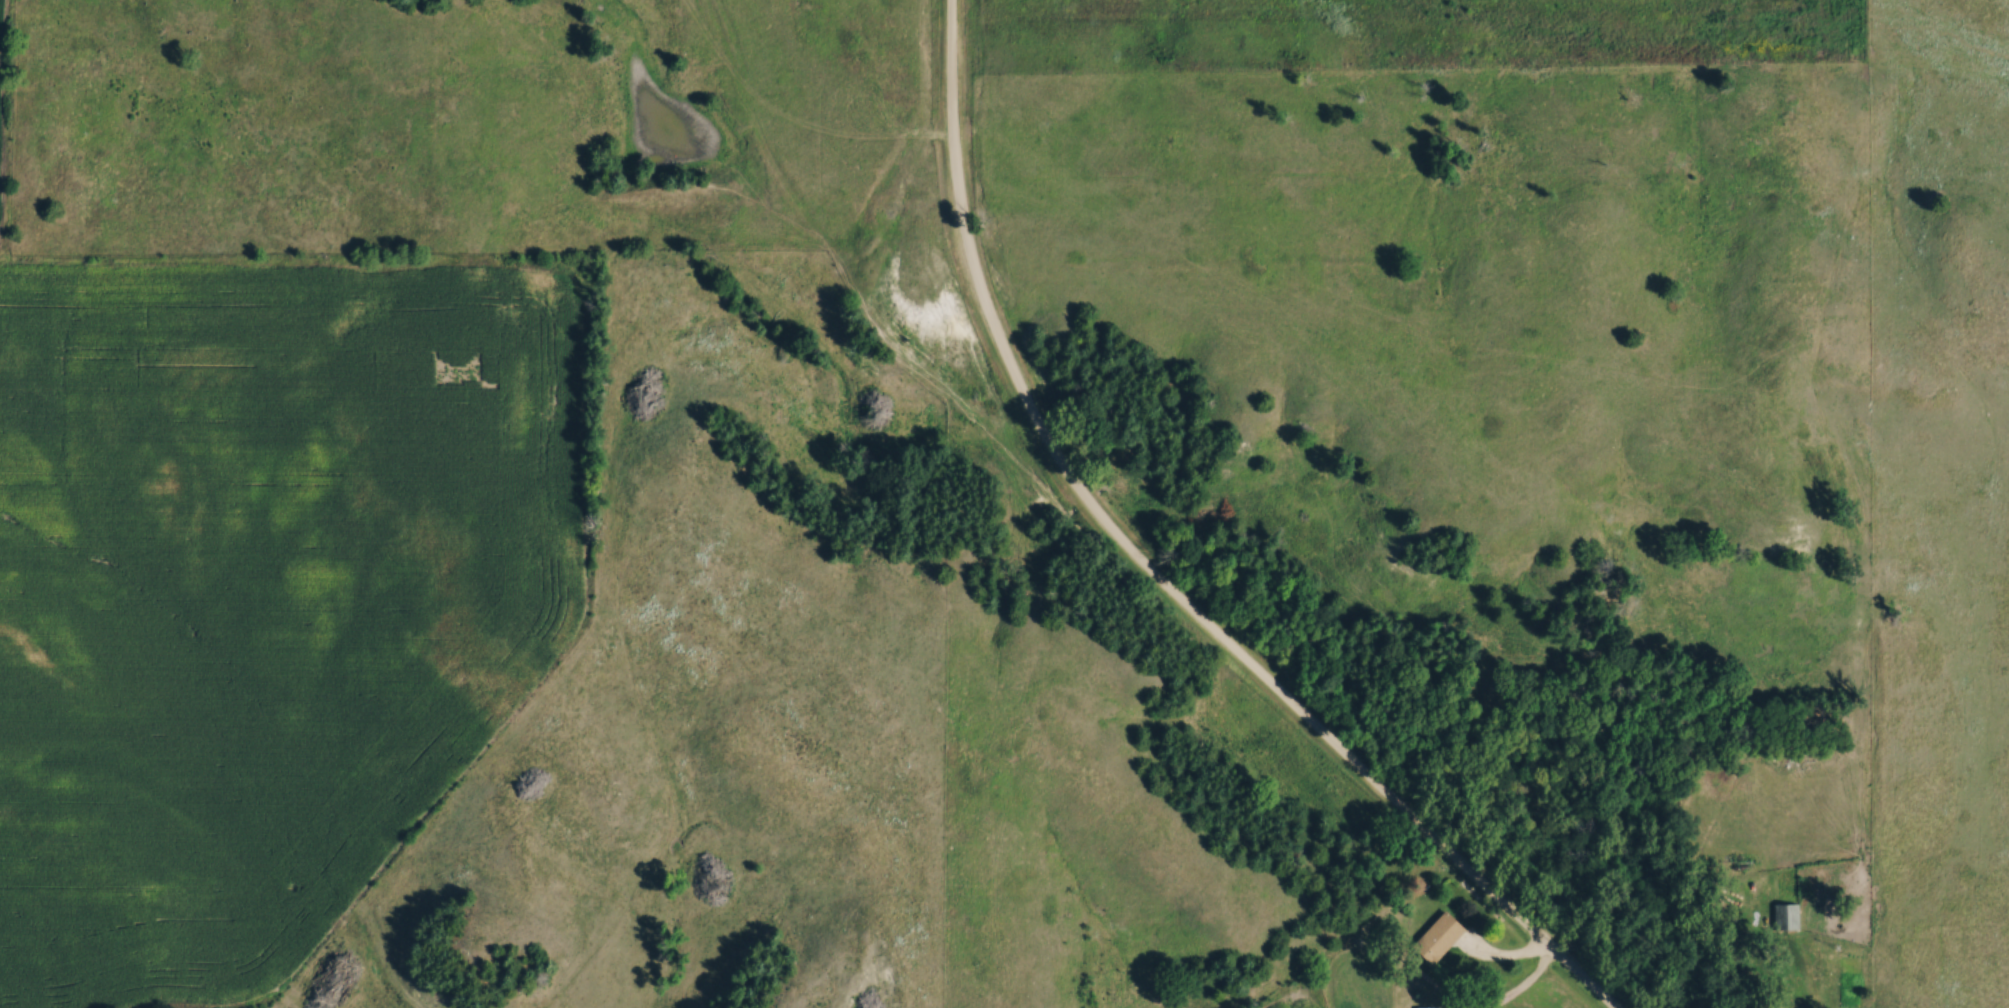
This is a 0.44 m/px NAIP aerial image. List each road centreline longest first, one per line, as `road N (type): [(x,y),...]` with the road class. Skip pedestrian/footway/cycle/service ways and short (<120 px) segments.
road 1 (residential): [(1611,1007),(1124,548),(1067,477),(1024,399),(970,265),(954,184),(951,0)]

